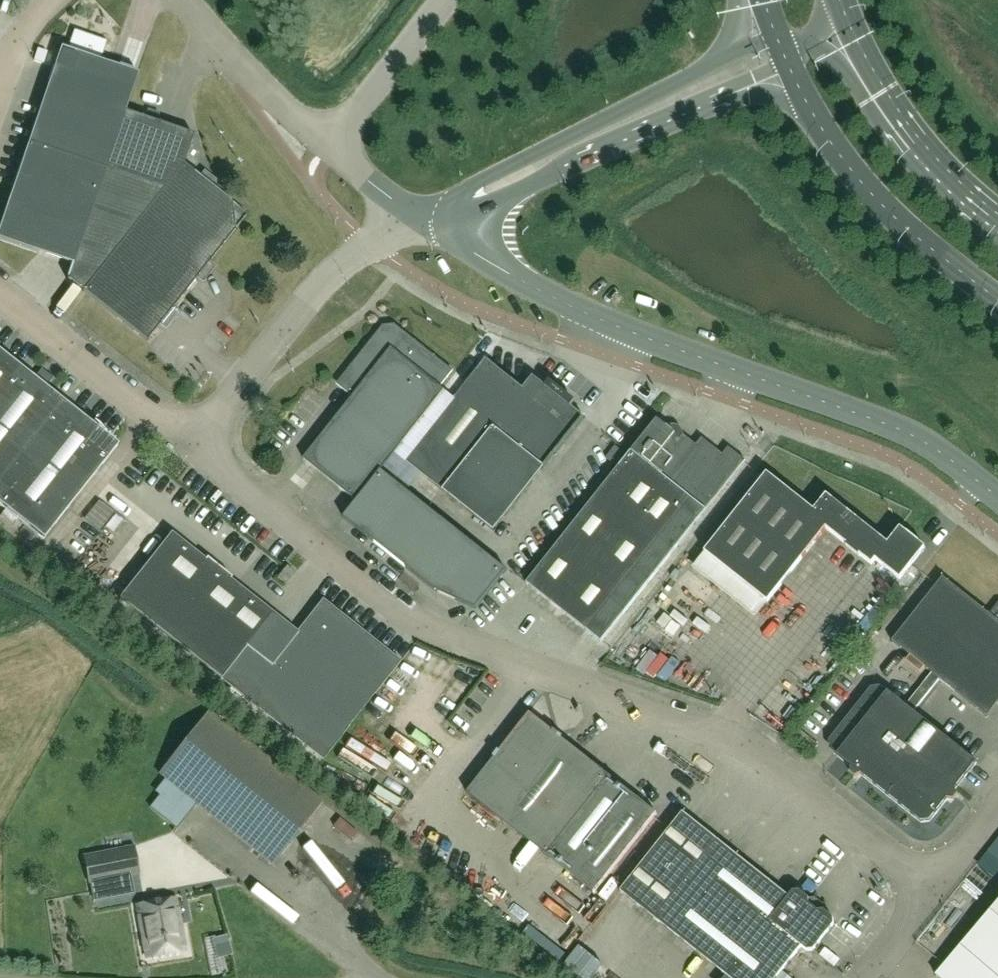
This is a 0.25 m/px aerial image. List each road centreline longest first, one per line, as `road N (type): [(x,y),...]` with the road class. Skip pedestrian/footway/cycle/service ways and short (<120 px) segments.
road 1 (unclassified): [(934,887),(740,741),(427,626),(196,447)]
road 2 (tertiary): [(997,499),(879,421),(549,293),(486,256),(464,222)]
road 3 (unclassified): [(196,447),(326,278),(369,243),(431,216)]
road 4 (primary): [(791,65),(849,167),(905,225),(997,298)]
road 5 (tertiary): [(780,39),(555,144),(516,175)]
road 6 (tertiary): [(516,175),(567,168),(791,65)]
road 7 (unclassified): [(196,447),(0,293)]
road 8 (primary): [(997,215),(923,141),(850,23)]
road 9 (unclassified): [(329,145),(185,0)]
road 10 (unclassified): [(443,0),(329,145)]
road 11 (unclassified): [(329,145),(431,216)]

